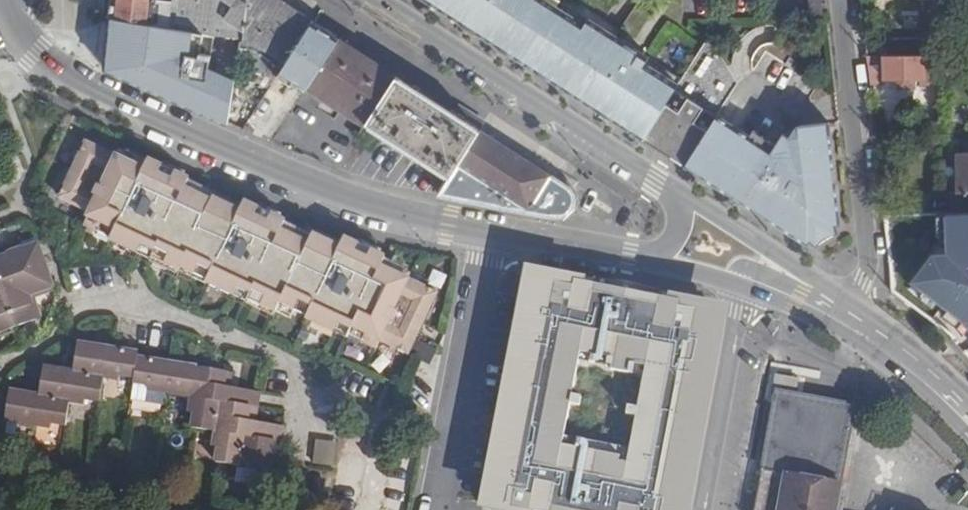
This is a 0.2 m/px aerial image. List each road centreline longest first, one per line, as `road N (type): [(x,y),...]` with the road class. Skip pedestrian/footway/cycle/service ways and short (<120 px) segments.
road 1 (secondary): [(3,0),(20,35),(61,75),(248,161),(392,214),(645,262)]
road 2 (secondary): [(671,190),(374,0)]
road 3 (residential): [(831,0),(868,254),(853,304)]
road 4 (secondary): [(803,273),(671,190)]
road 5 (secondary): [(967,395),(853,304)]
road 6 (secondary): [(861,346),(967,436)]
road 7 (secondary): [(745,288),(861,346)]

